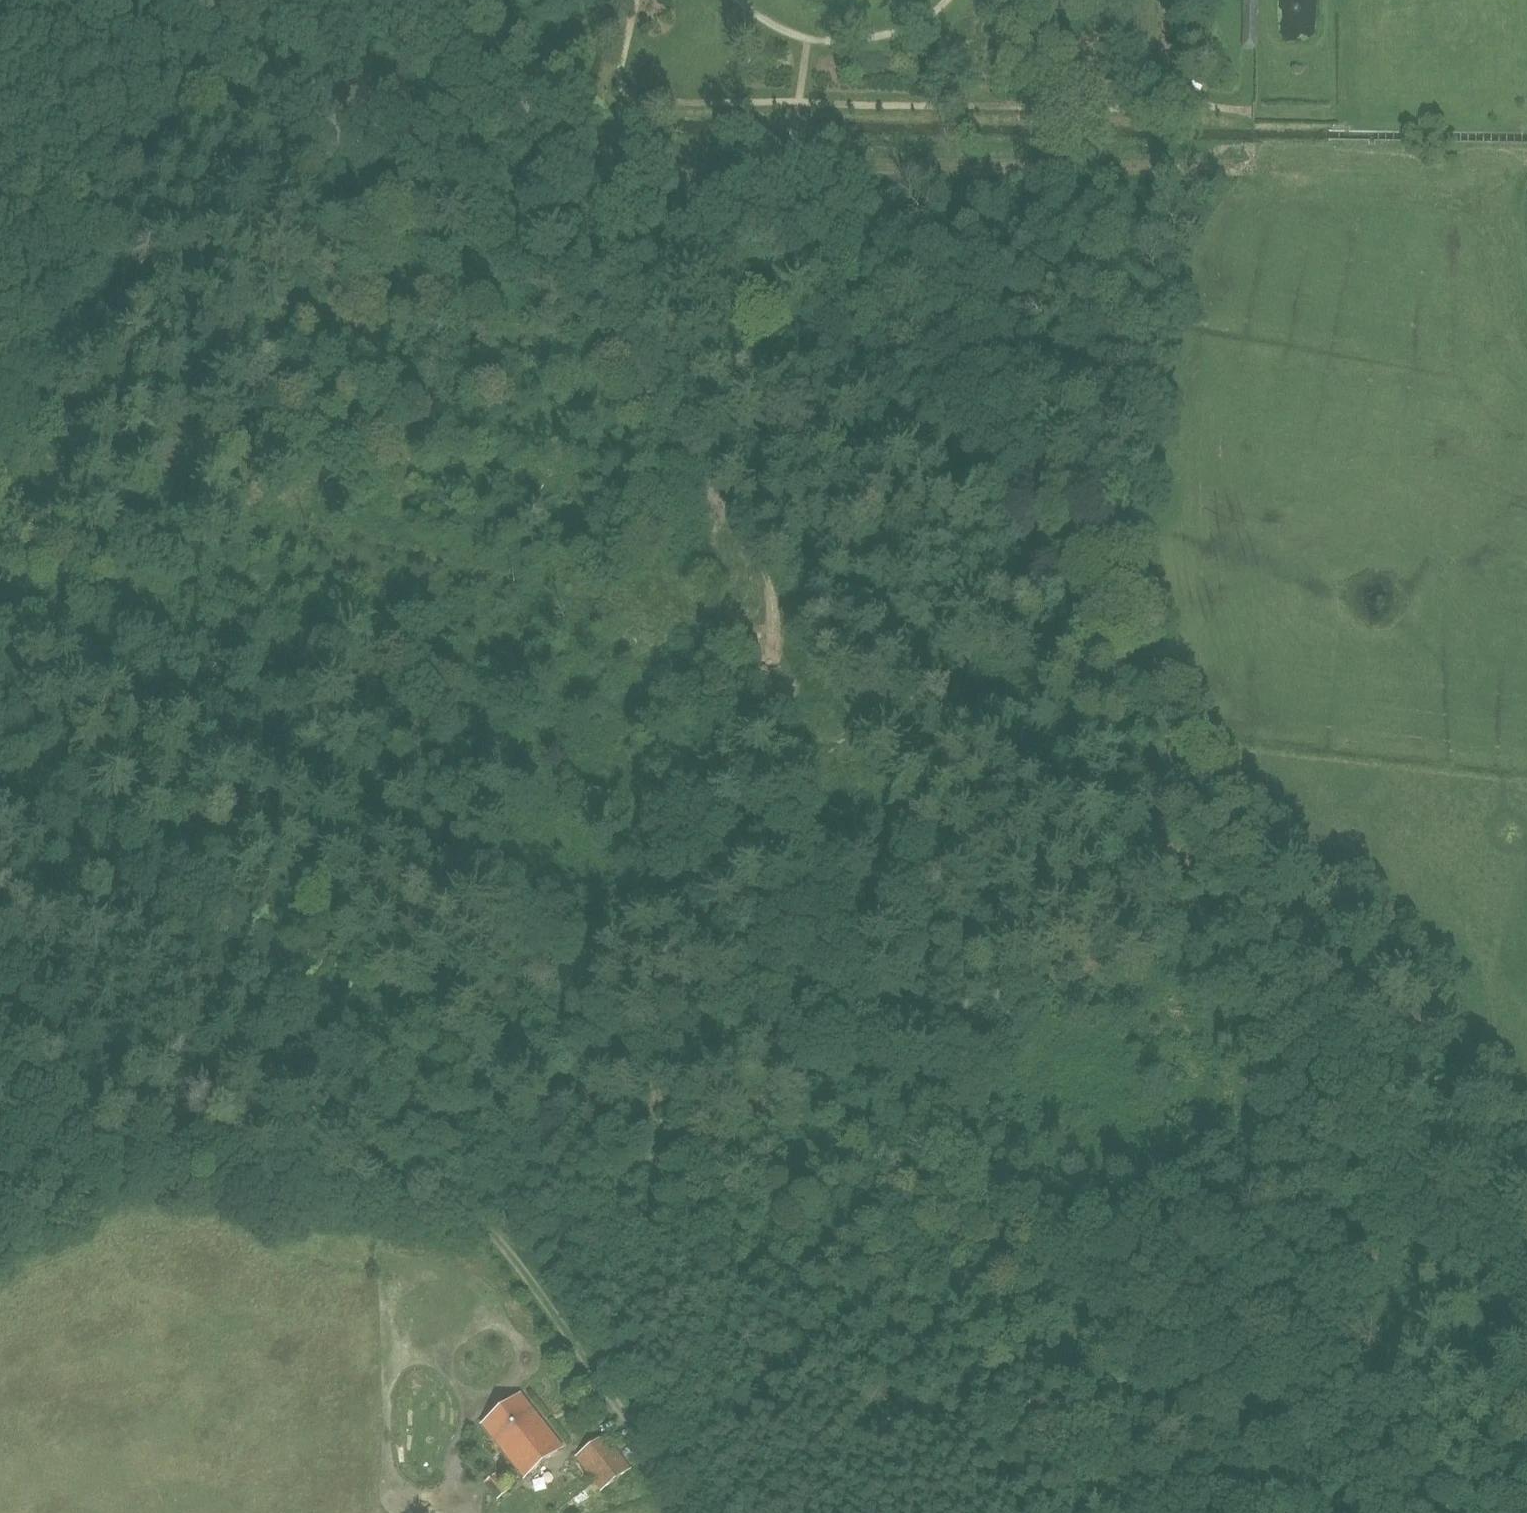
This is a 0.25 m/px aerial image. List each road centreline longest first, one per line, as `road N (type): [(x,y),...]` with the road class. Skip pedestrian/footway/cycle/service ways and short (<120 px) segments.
road 1 (track): [(0,804),(268,1012),(400,1136),(677,1512)]
road 2 (track): [(1272,172),(1059,162),(950,175),(707,164),(610,183),(481,55),(407,0)]
road 3 (track): [(739,0),(784,30),(871,39),(949,0)]

